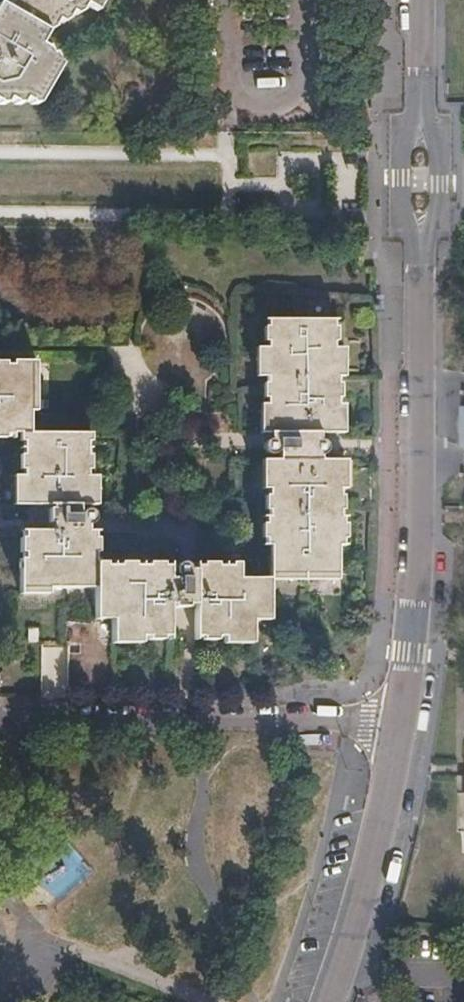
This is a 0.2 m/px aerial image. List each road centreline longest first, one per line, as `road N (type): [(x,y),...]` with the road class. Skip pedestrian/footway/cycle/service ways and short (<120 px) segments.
road 1 (residential): [(0,716),(401,725)]
road 2 (residential): [(422,383),(401,725)]
road 3 (residential): [(401,725),(360,915),(327,1001)]
road 4 (residential): [(423,99),(400,182),(422,249)]
road 5 (residential): [(422,249),(437,184),(423,99)]
road 6 (residential): [(422,249),(422,383)]

